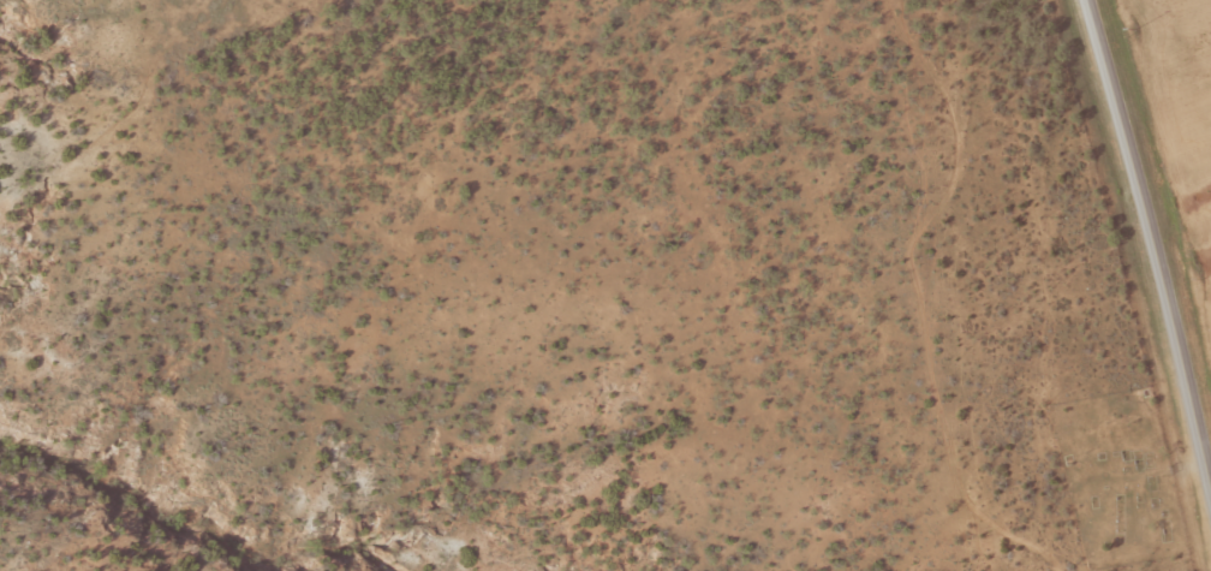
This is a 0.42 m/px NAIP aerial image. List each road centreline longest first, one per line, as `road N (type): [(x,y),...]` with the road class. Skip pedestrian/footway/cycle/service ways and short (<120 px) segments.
road 1 (tertiary): [(1210,494),(1141,196),(1085,0)]

